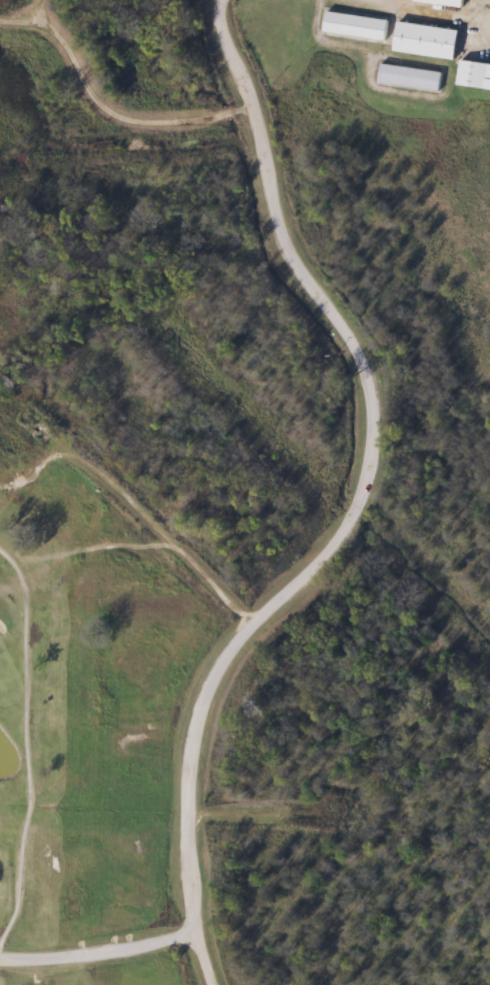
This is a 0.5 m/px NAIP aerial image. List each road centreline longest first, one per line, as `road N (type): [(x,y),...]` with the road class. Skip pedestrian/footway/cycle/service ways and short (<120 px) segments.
road 1 (residential): [(213,984),(193,918),(190,840),(205,701),(259,625),(350,527),(373,465),(378,417),(368,354),(302,259),(276,194),(220,0)]
road 2 (residential): [(0,18),(33,16),(56,26),(90,89),(127,118),(253,109)]
road 3 (residential): [(197,932),(66,960),(0,958)]
road 4 (residential): [(191,802),(346,821)]

